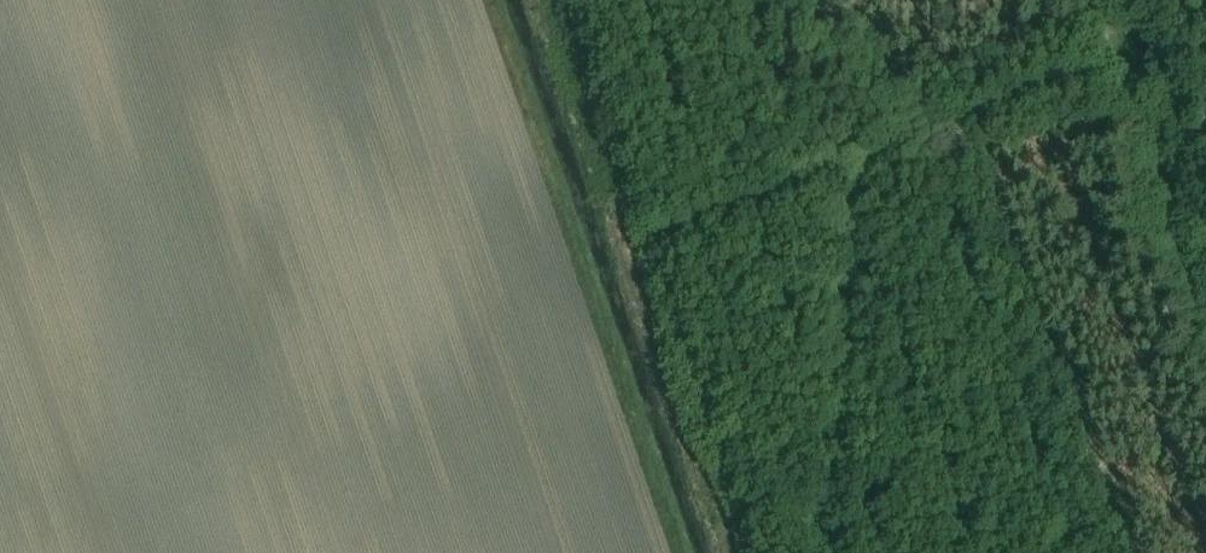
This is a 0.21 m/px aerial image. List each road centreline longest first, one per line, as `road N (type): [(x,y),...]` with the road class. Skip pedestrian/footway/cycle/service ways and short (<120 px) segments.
road 1 (track): [(1097,0),(1205,306)]

